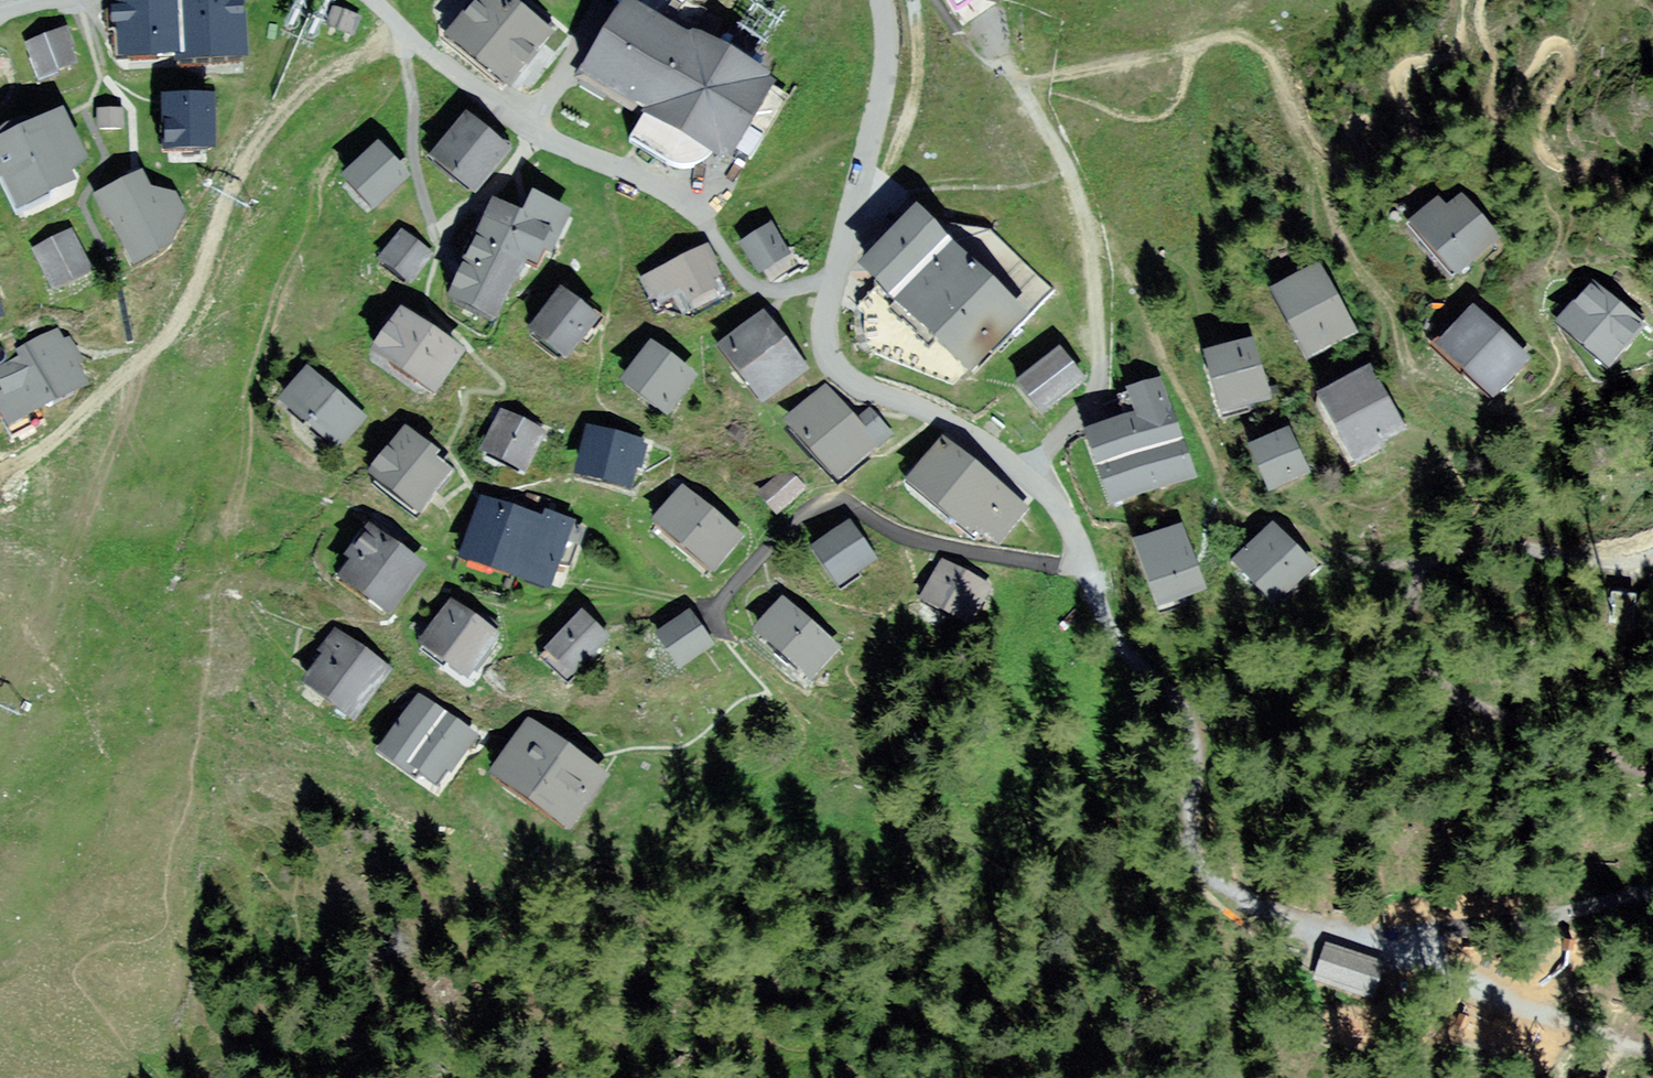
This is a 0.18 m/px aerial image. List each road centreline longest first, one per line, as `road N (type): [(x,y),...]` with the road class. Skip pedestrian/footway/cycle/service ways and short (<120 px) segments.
road 1 (track): [(1087,568),(1111,633),(1191,733),(1200,865),(1224,890),(1615,1039),(1652,1046)]
road 2 (track): [(407,36),(316,80),(255,144),(225,204),(210,293),(183,334),(0,470)]
road 3 (track): [(1652,561),(1605,566),(1494,547),(1428,566),(1411,592),(1412,634),(1440,683),(1499,717),(1652,765)]
road 4 (track): [(1428,566),(1384,563),(1225,497),(1143,312),(1086,216)]
road 5 (unclassified): [(1087,568),(913,540),(857,508),(829,506),(771,543),(716,608),(721,633)]
road 6 (track): [(1027,476),(1080,417),(1098,373),(1099,296),(1086,216),(1018,79)]
road 7 (residential): [(833,278),(824,328),(831,362),(863,388),(957,422),(1027,476),(1067,519),(1087,568)]
road 8 (residential): [(407,36),(414,158),(437,242),(457,229),(538,130)]
road 9 (residential): [(833,278),(806,289),(745,280),(679,201),(538,130)]
road 10 (residential): [(881,0),(887,46),(879,108),(833,278)]
road 11 (track): [(1652,892),(1435,929),(1375,949)]
road 12 (residential): [(538,130),(407,36)]

